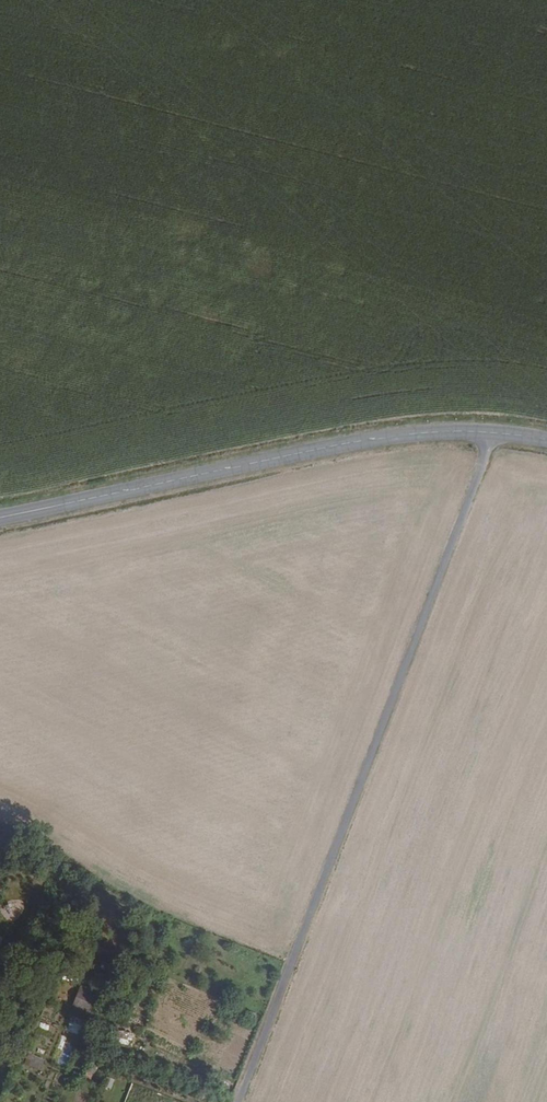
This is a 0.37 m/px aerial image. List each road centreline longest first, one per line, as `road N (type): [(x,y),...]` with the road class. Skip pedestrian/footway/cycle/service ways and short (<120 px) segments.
road 1 (unclassified): [(497,436),(478,462),(237,1101)]
road 2 (tertiary): [(0,519),(419,434),(497,436)]

